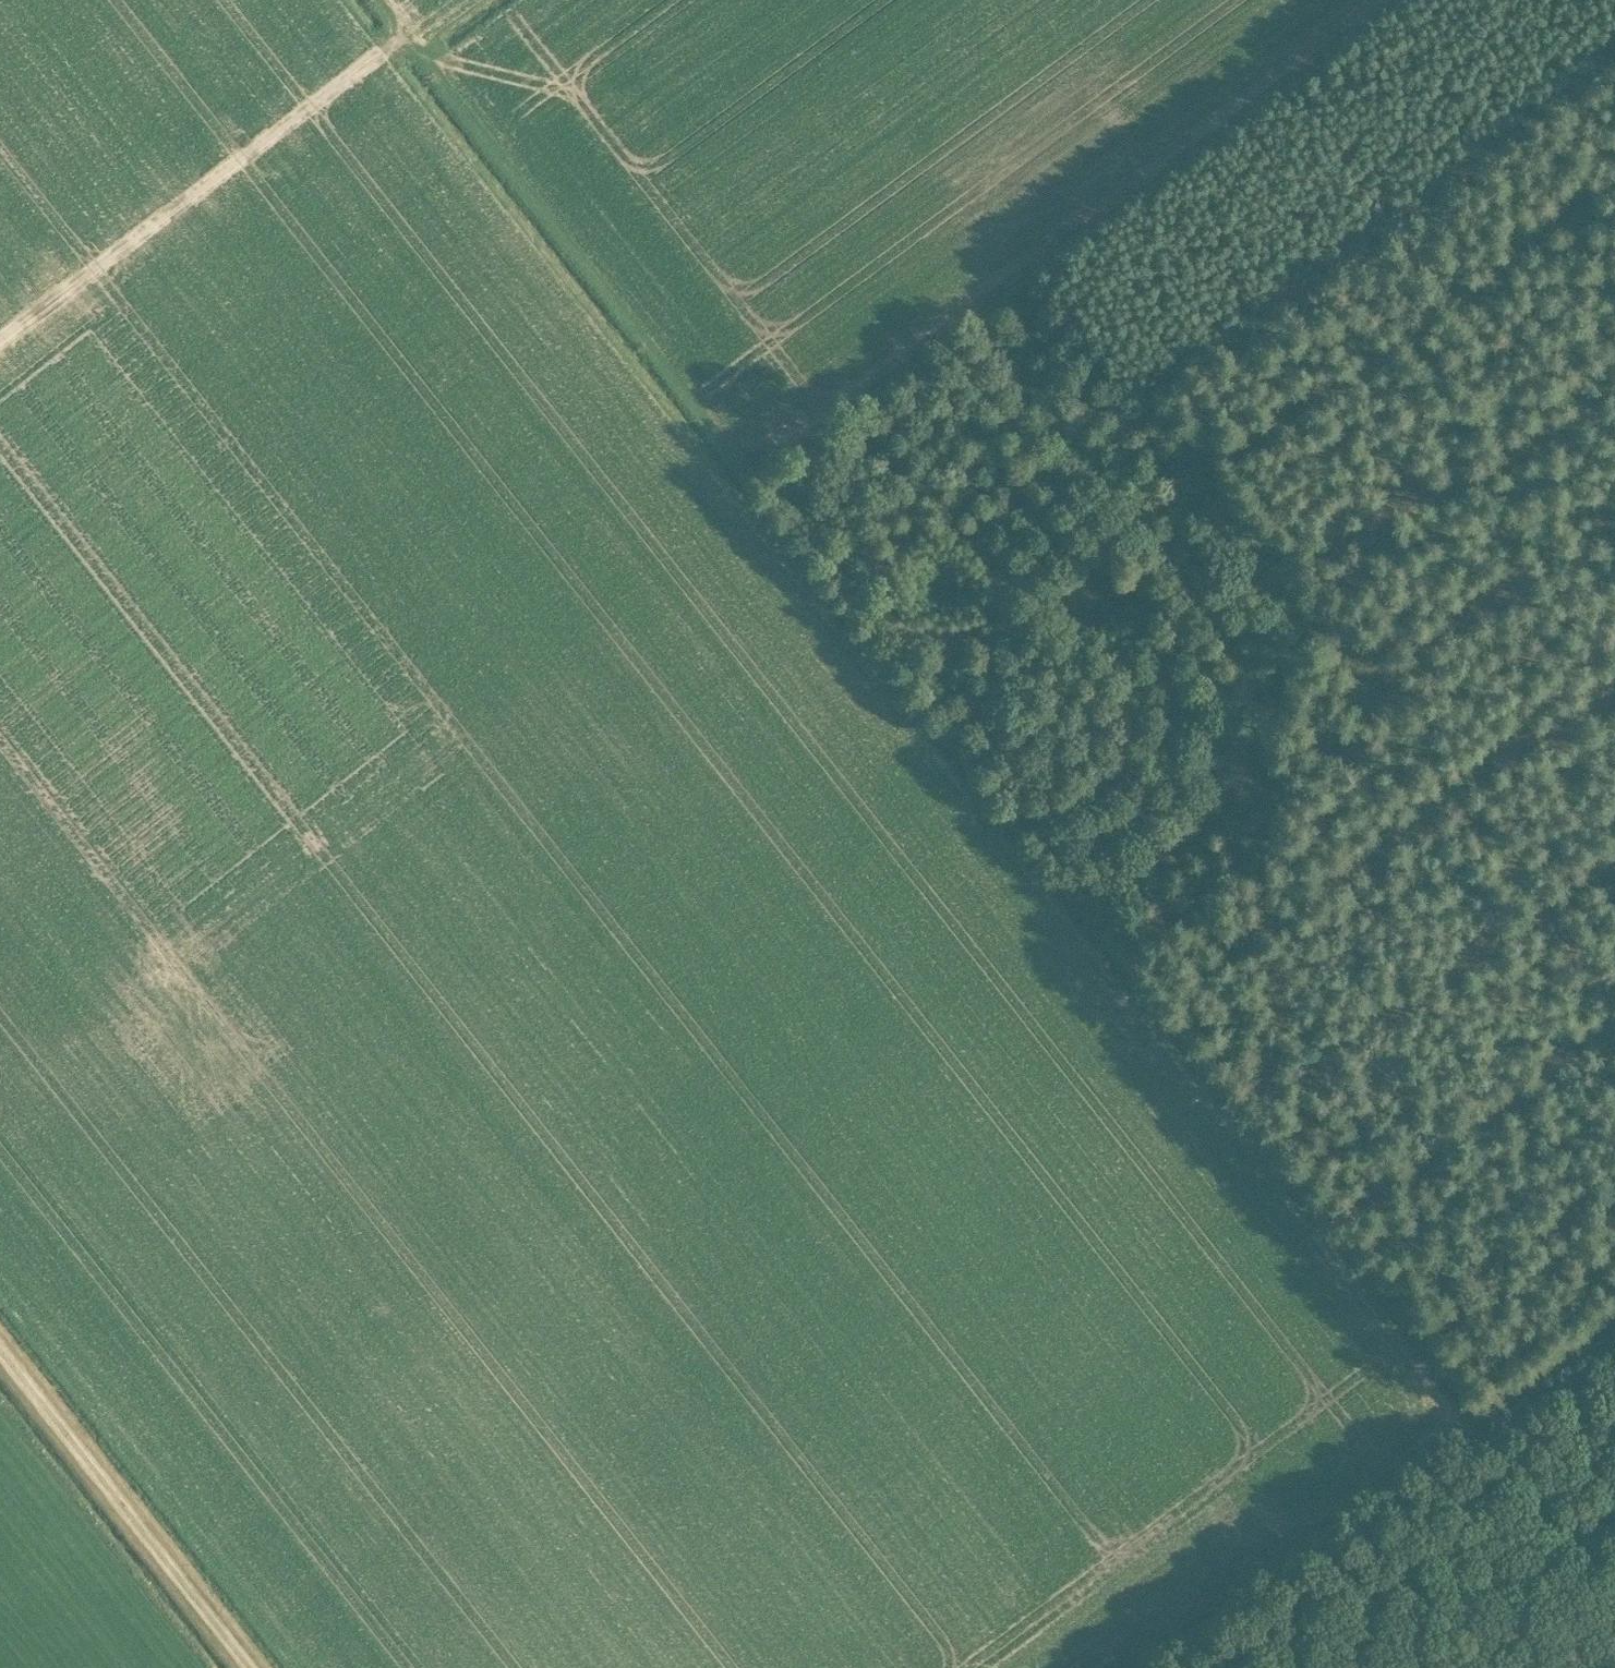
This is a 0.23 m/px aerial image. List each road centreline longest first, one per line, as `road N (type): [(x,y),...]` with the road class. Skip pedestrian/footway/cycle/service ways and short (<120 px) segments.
road 1 (track): [(383,0),(411,36),(0,341)]
road 2 (track): [(254,1667),(0,1347)]

